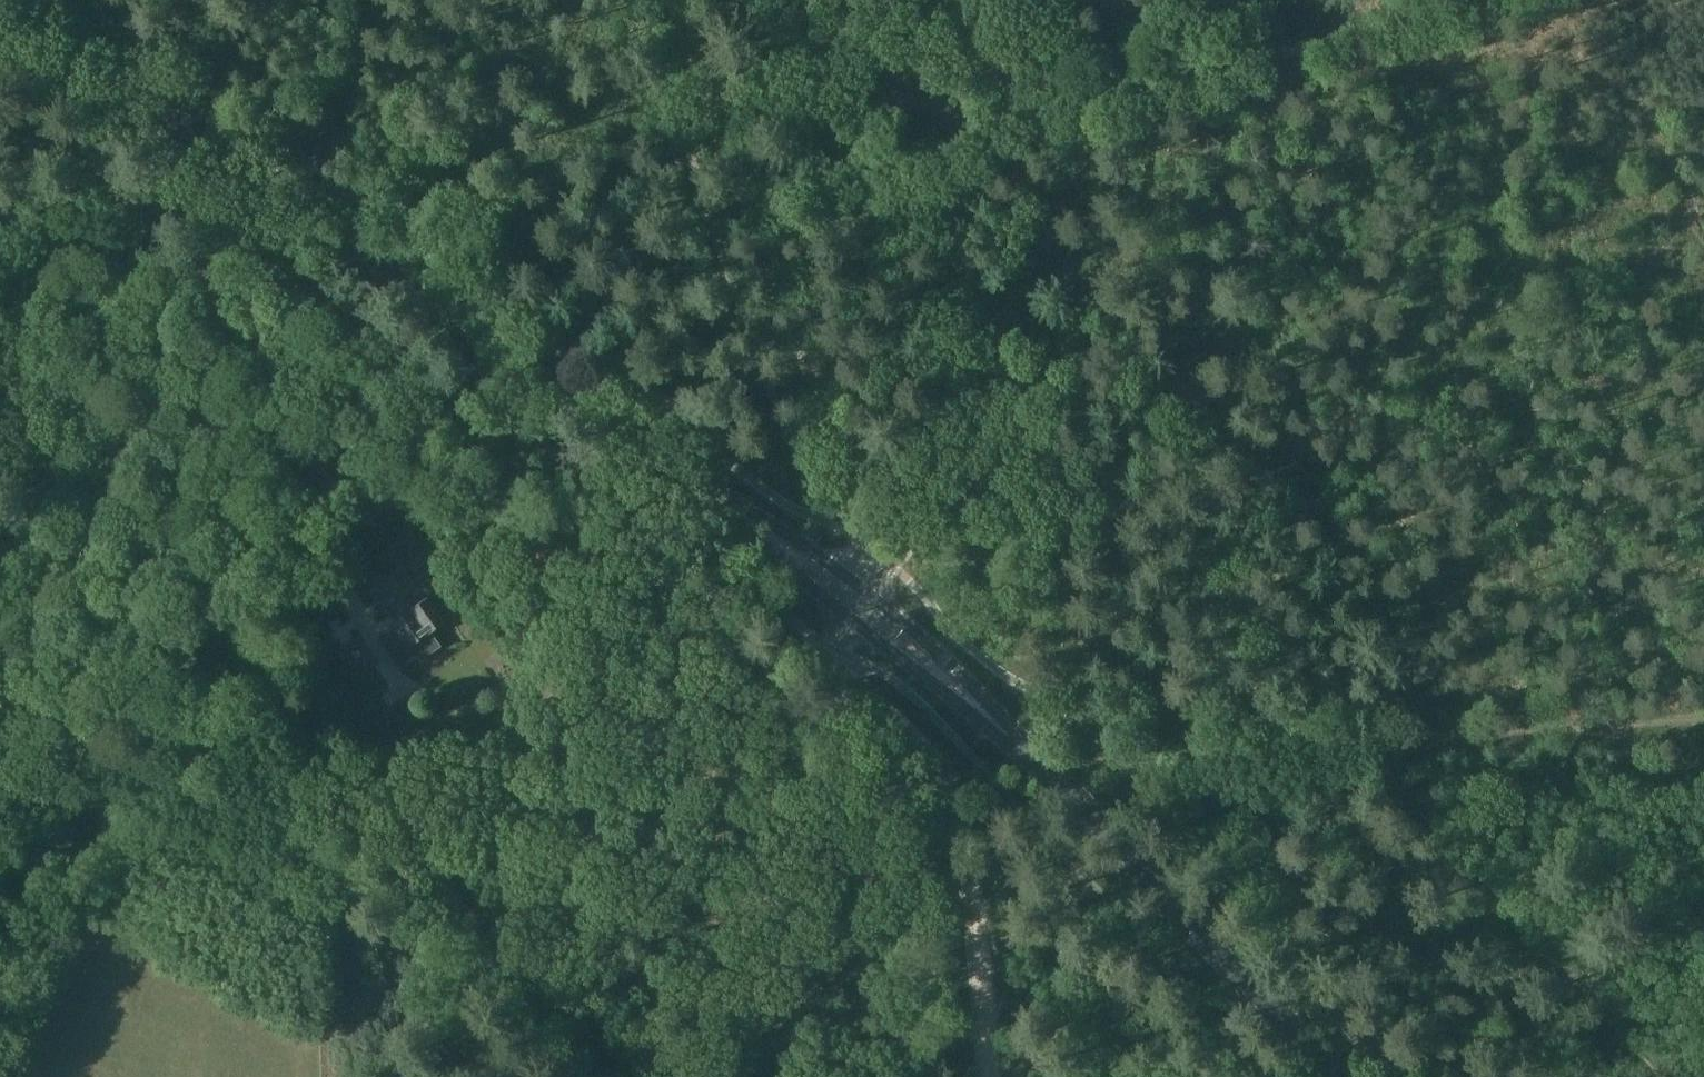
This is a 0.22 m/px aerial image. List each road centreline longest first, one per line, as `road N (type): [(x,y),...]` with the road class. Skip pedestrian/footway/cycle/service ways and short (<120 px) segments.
road 1 (secondary): [(851,599),(519,328),(47,0)]
road 2 (track): [(1693,1076),(1384,729),(1249,737),(1156,602),(1020,437)]
road 3 (secondary): [(1332,1076),(1138,866),(902,637),(851,599)]
road 4 (track): [(1450,0),(936,146)]
road 5 (track): [(140,700),(540,1037)]
road 6 (track): [(1020,437),(1016,397),(936,146),(747,199)]
road 7 (track): [(140,700),(484,424)]
road 8 (track): [(990,1076),(972,861),(950,784),(930,758)]
road 9 (track): [(1703,705),(1384,729)]
road 10 (track): [(747,199),(852,493)]
road 11 (track): [(677,0),(747,199)]
road 12 (unclassified): [(851,599),(836,653),(930,758)]
road 13 (track): [(881,560),(908,549),(1020,437)]
road 14 (track): [(0,587),(140,700)]
road 15 (track): [(0,809),(140,700)]
road 16 (unclassified): [(852,493),(881,560),(851,599)]

